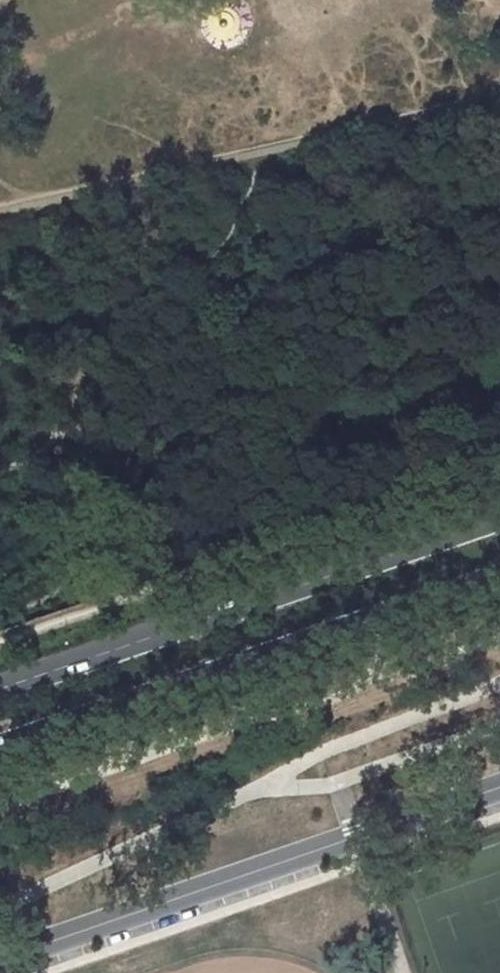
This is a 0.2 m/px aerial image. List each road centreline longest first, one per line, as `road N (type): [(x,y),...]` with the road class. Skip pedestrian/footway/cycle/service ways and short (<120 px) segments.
road 1 (primary): [(499,518),(0,689)]
road 2 (primary): [(0,747),(499,577)]
road 3 (unclassified): [(0,962),(499,793)]

